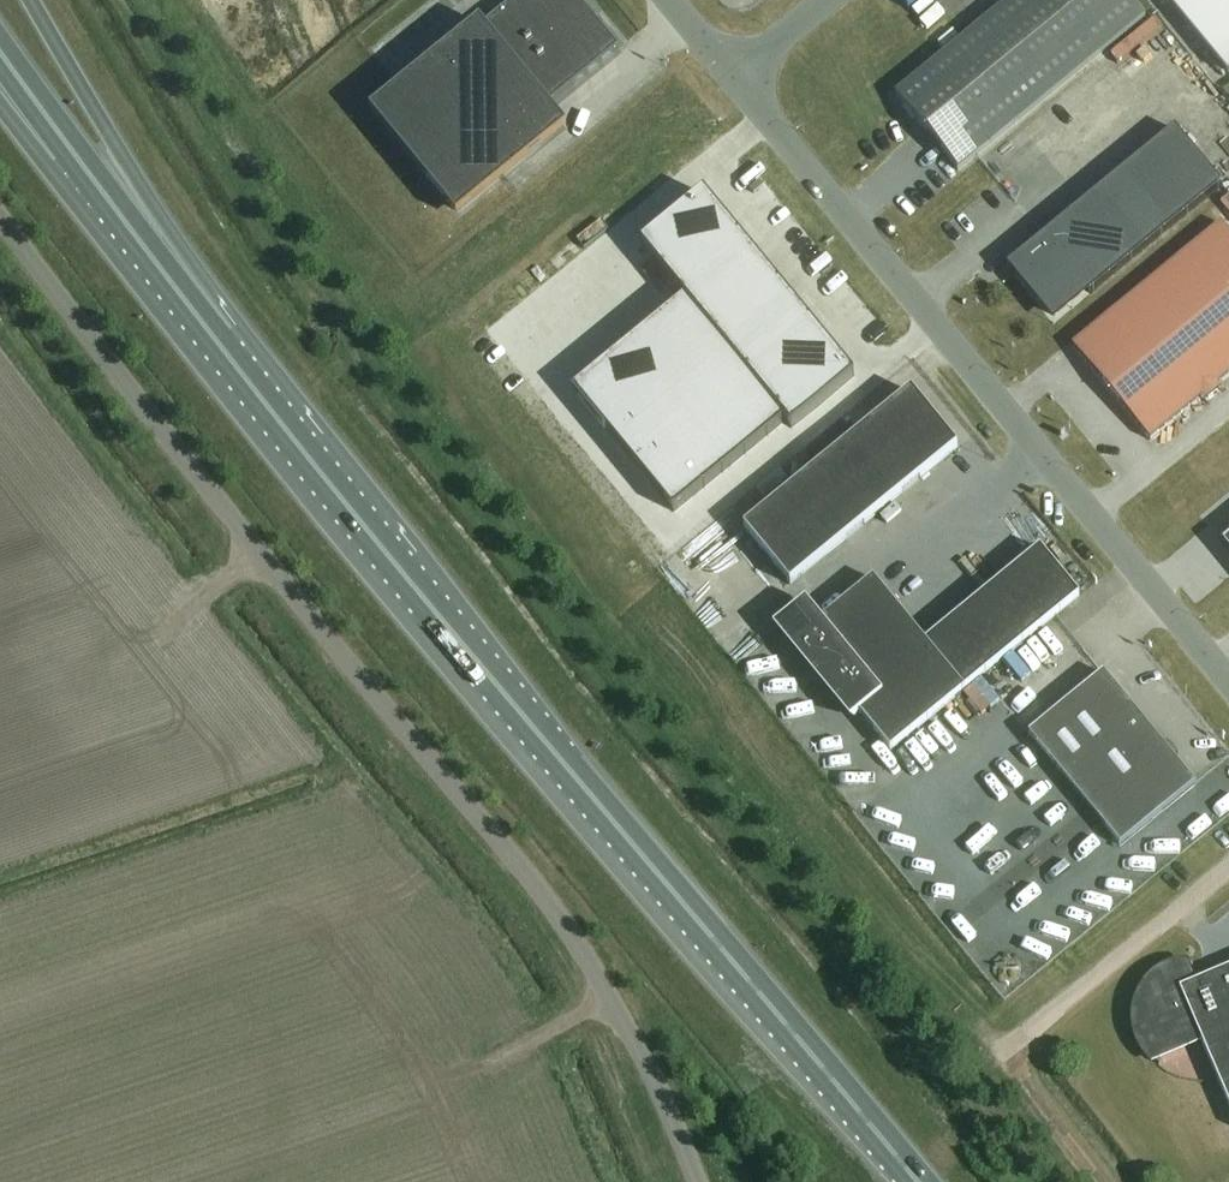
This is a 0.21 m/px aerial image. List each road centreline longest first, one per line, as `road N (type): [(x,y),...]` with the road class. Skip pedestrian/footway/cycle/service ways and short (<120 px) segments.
road 1 (unclassified): [(0,200),(541,891),(637,1047),(699,1181)]
road 2 (trunk): [(918,1181),(218,340)]
road 3 (unclassified): [(1228,677),(734,74)]
road 4 (unclassified): [(1099,1181),(1004,1055),(1228,867)]
road 5 (trunk): [(218,340),(31,0)]
road 6 (trunk): [(218,340),(68,144)]
road 7 (unclassified): [(734,74),(828,0)]

